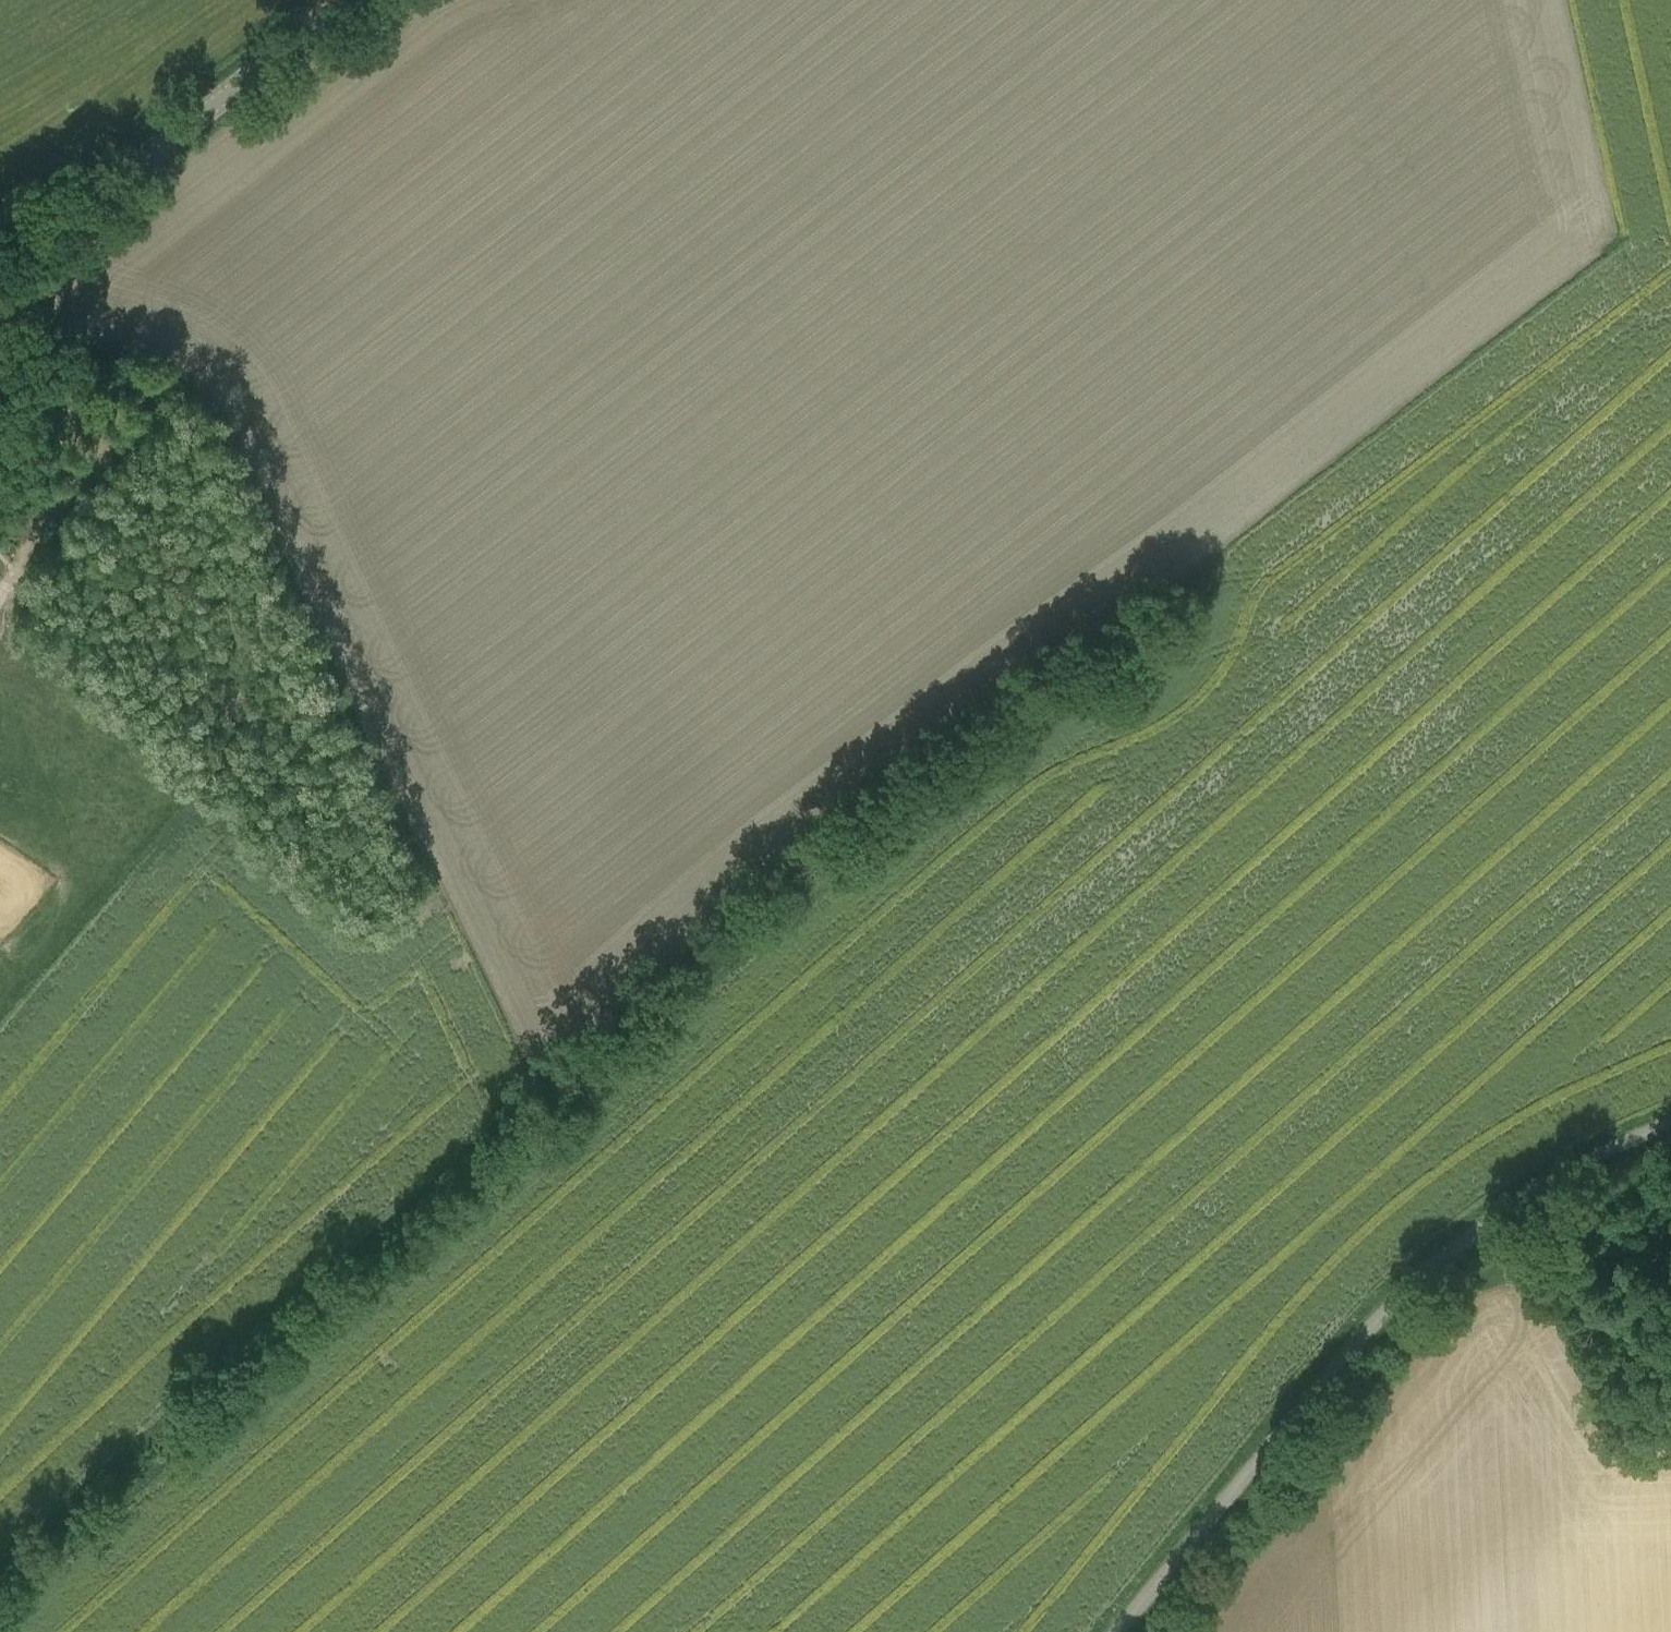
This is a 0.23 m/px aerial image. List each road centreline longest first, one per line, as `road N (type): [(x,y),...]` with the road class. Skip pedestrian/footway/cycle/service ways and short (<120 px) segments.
road 1 (unclassified): [(1116,1631),(1373,1320),(1480,1227),(1670,1122)]
road 2 (tertiary): [(0,282),(42,263),(178,158),(369,0)]

